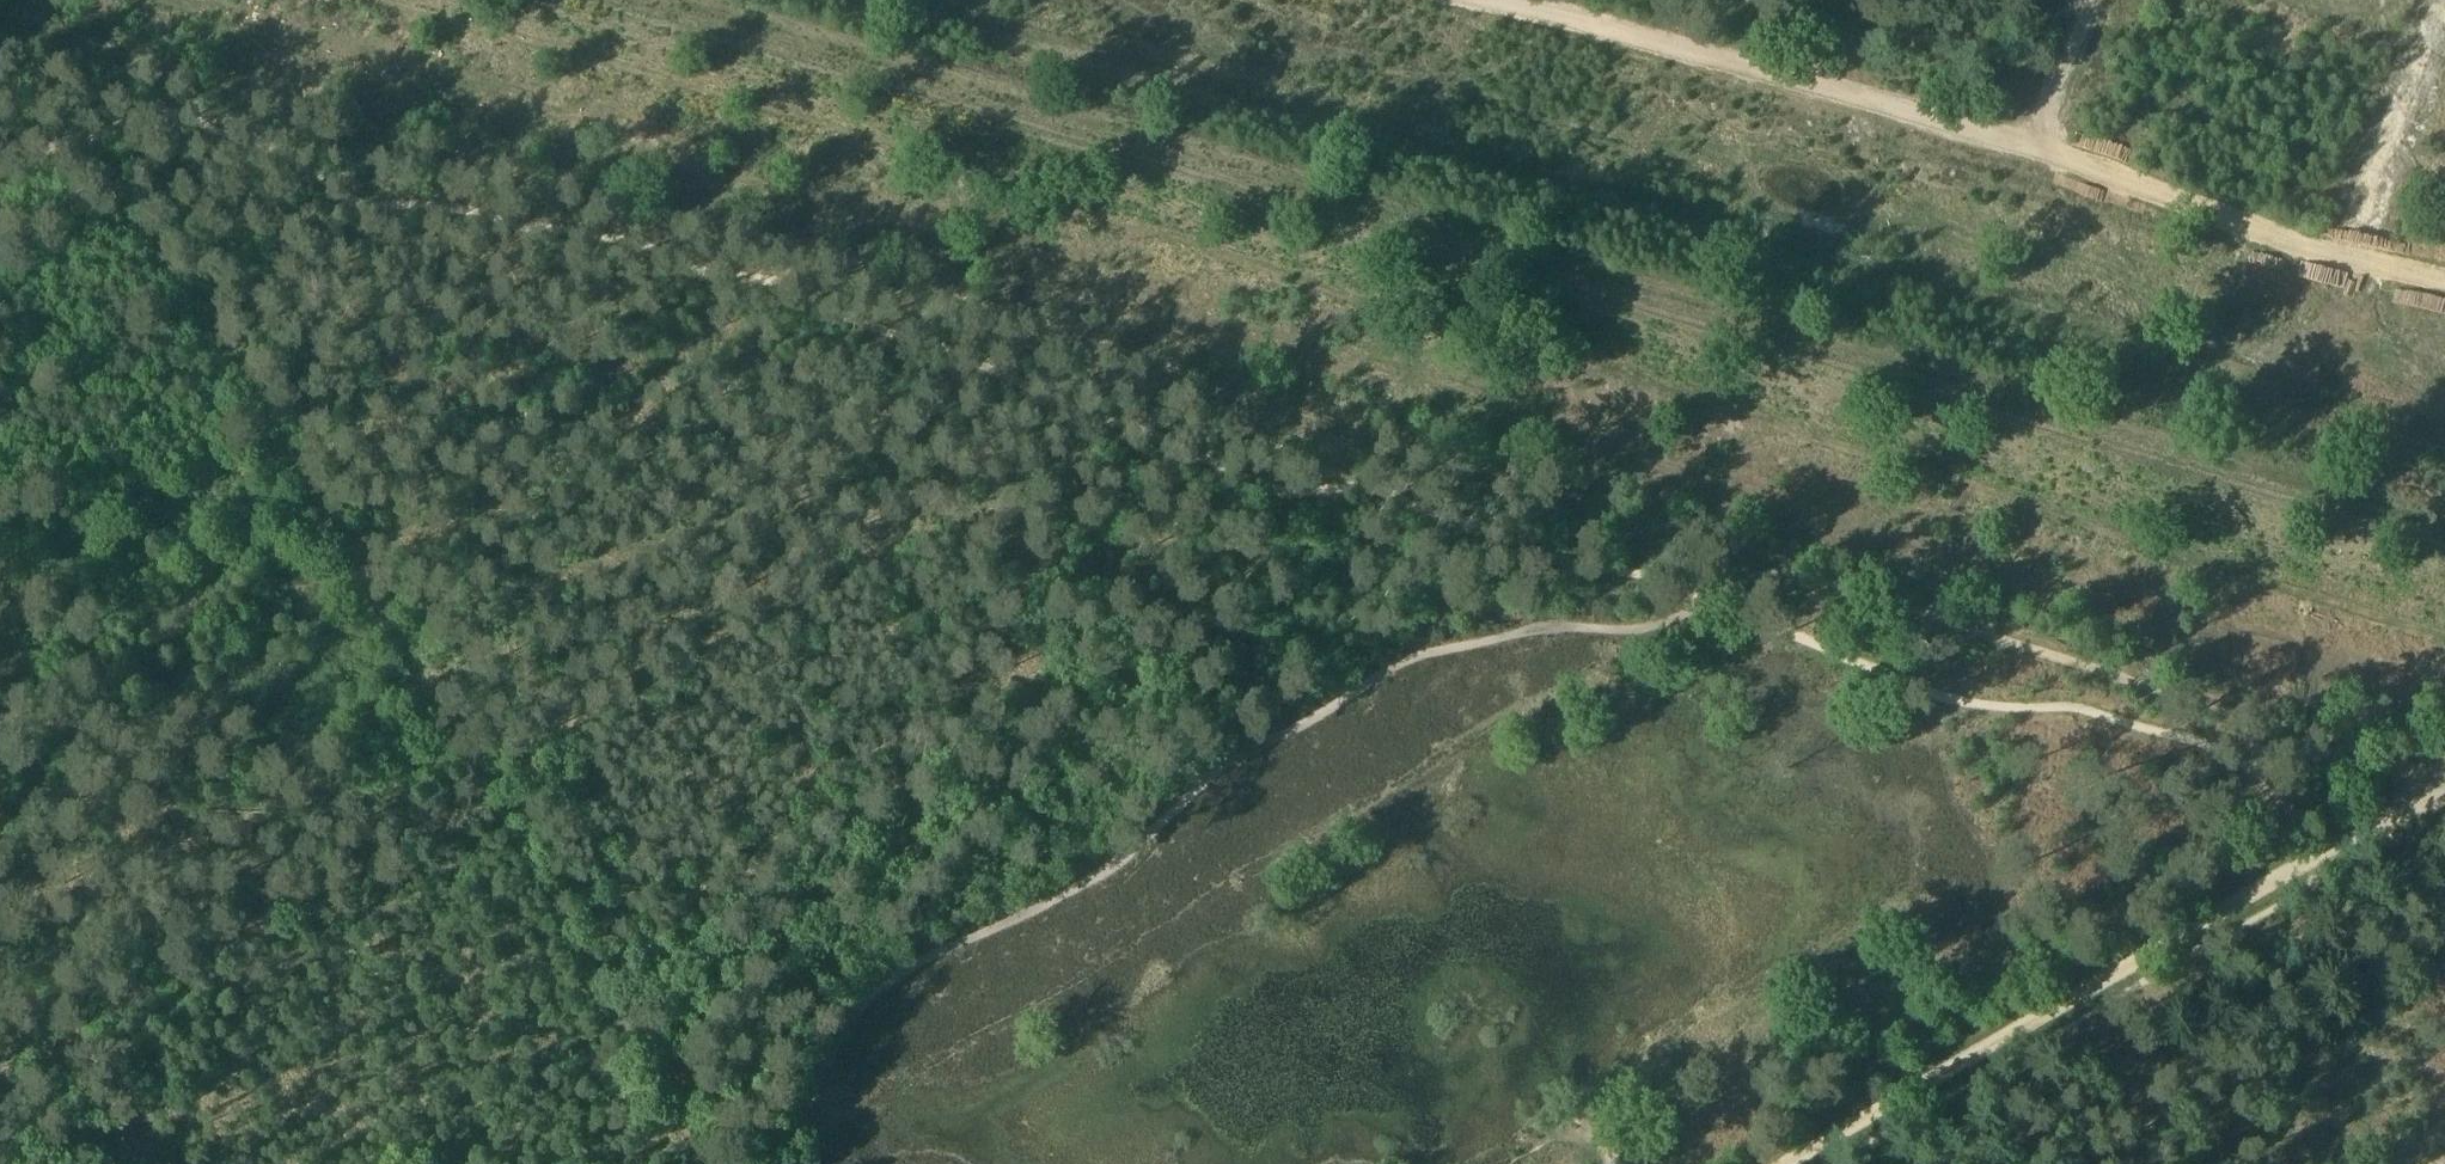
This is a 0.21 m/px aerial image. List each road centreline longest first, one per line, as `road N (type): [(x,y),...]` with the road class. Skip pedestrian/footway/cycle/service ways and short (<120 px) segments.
road 1 (track): [(2444,285),(2025,148),(1519,0)]
road 2 (track): [(0,1104),(516,844),(708,1163)]
road 3 (track): [(94,148),(194,298),(516,844)]
road 4 (track): [(2444,801),(2325,845),(1775,1163)]
road 5 (track): [(2025,148),(2092,0)]

